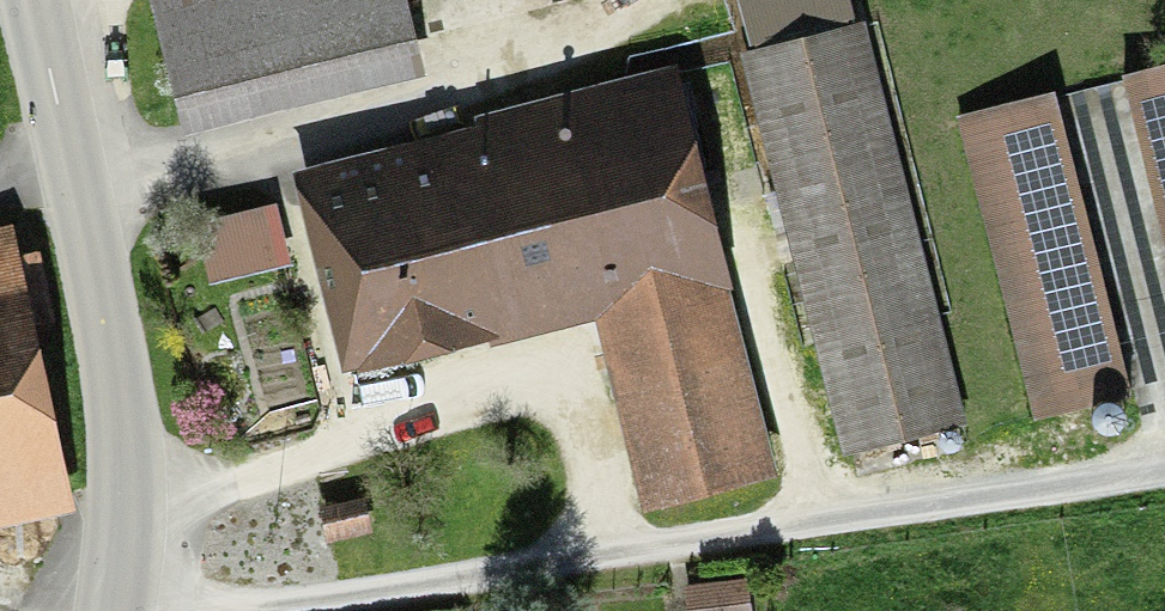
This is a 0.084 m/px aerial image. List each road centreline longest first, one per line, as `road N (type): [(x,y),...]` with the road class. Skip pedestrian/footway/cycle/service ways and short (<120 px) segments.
road 1 (tertiary): [(34,0),(125,463),(119,610)]

